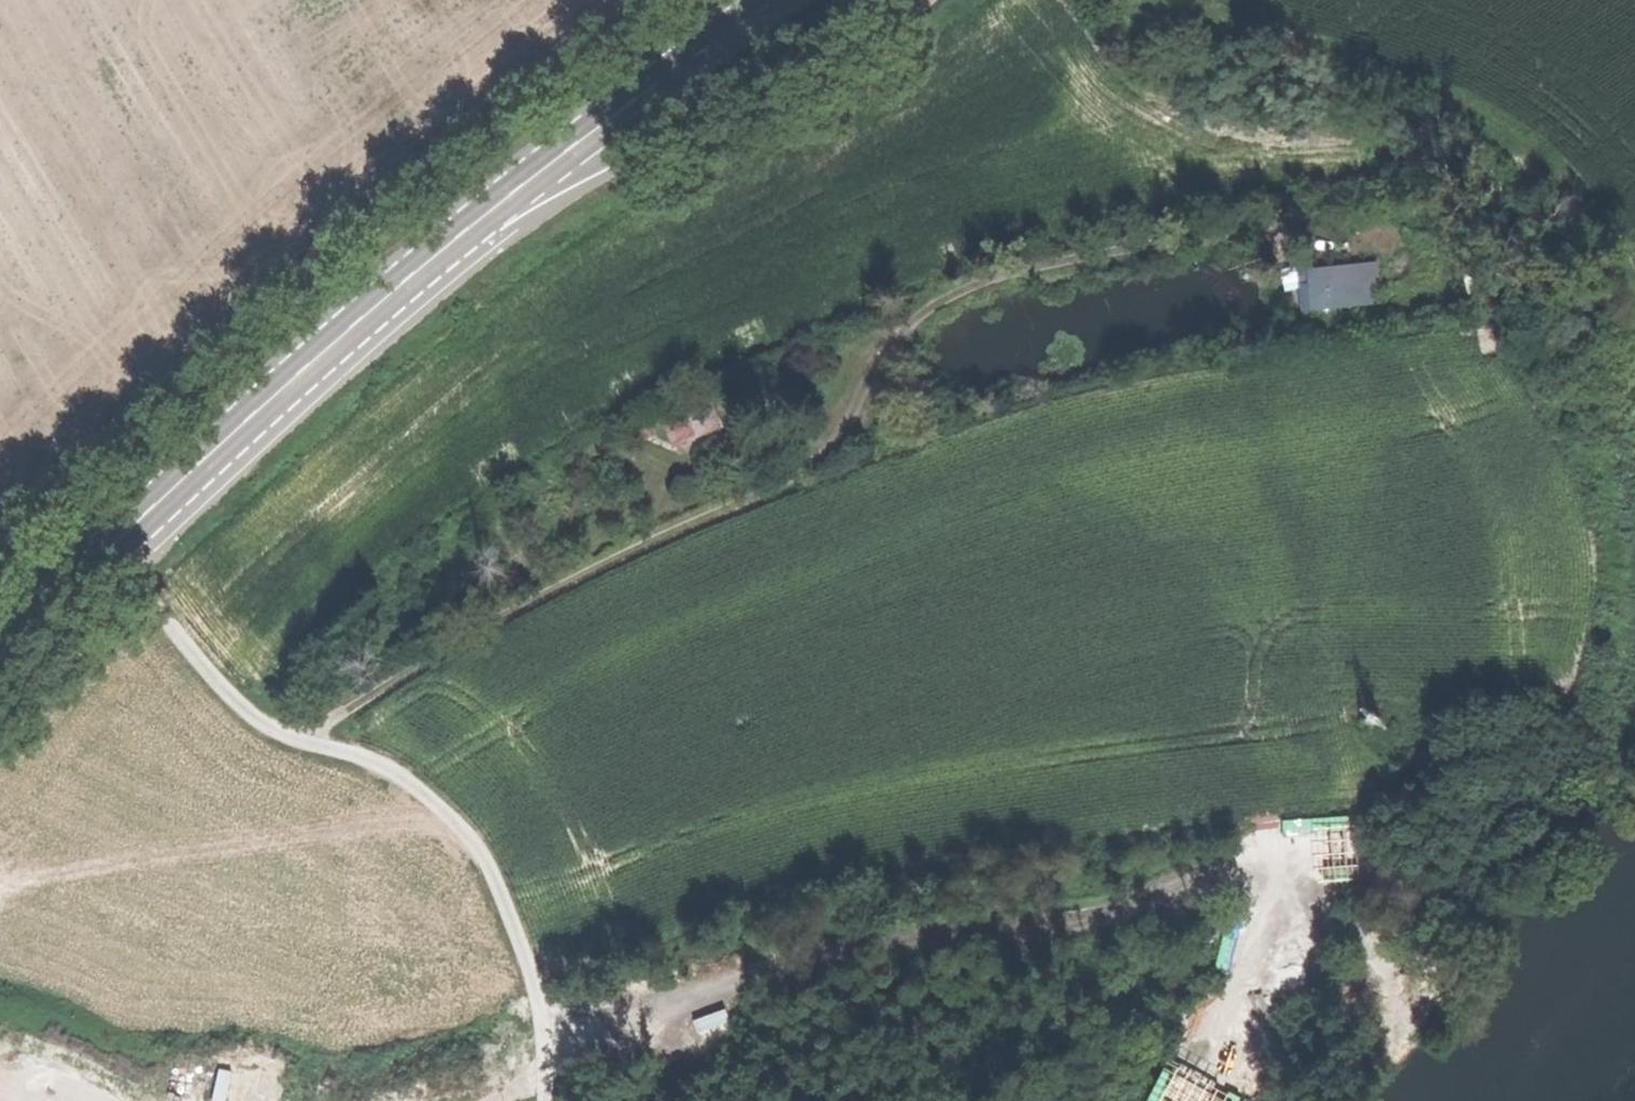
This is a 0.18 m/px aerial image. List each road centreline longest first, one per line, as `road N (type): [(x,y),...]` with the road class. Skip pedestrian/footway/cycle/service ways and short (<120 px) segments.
road 1 (secondary): [(779,0),(527,186),(316,357),(111,544)]
road 2 (unclassified): [(546,1100),(543,1021),(483,854),(444,808),(381,762),(274,732),(231,698),(111,544)]
road 3 (track): [(314,743),(348,709),(423,661),(578,574),(782,484),(853,427)]
road 4 (track): [(1188,0),(1312,58),(1466,111),(1518,152),(1616,262),(1634,309)]
road 5 (secondary): [(111,544),(0,654)]

